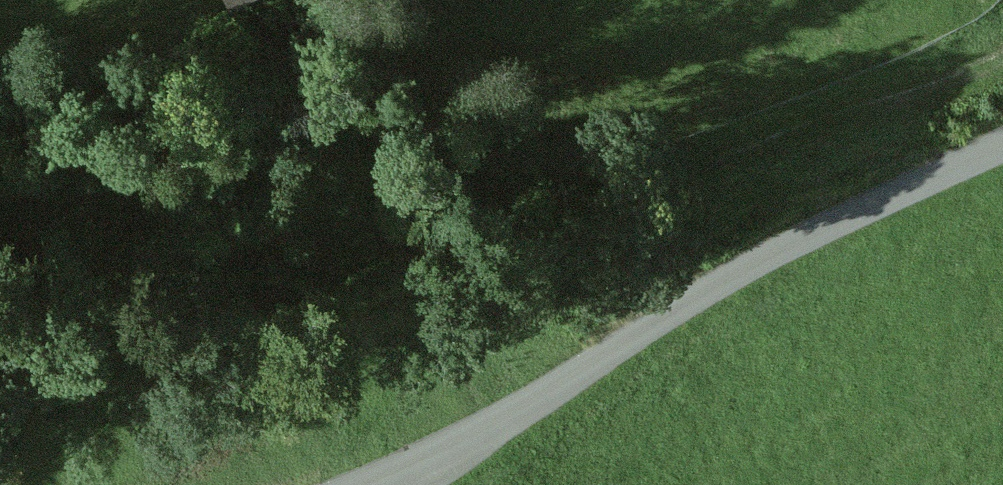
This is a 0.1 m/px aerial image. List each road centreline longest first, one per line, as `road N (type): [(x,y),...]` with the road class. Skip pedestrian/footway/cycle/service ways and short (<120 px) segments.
road 1 (track): [(0,185),(154,236),(393,223),(738,152),(1002,53)]
road 2 (track): [(1002,138),(789,240),(355,484)]

